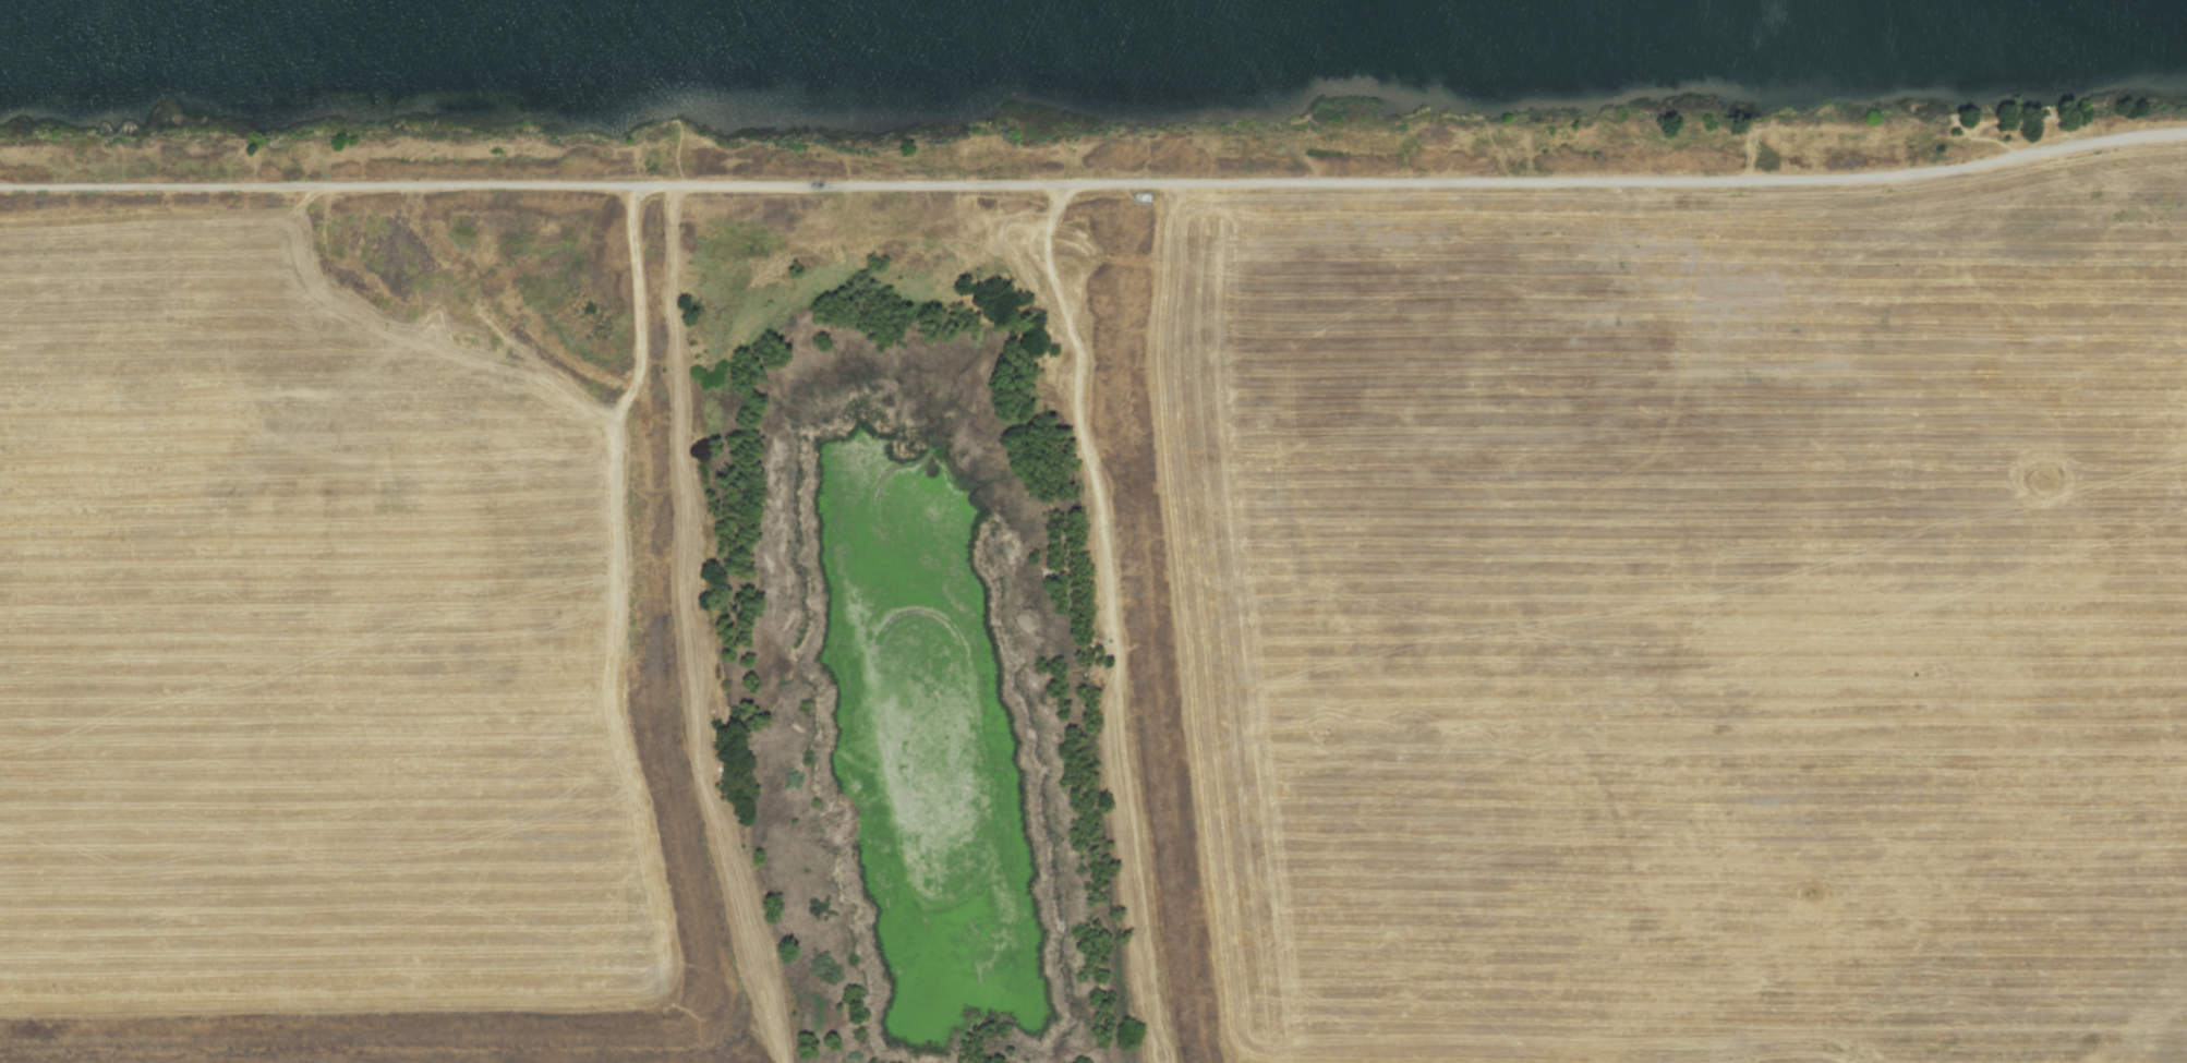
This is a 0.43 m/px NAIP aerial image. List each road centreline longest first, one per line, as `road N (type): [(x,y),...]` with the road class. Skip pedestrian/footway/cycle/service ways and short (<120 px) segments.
road 1 (track): [(0,189),(1811,183),(1917,176),(2123,137),(2186,136)]

